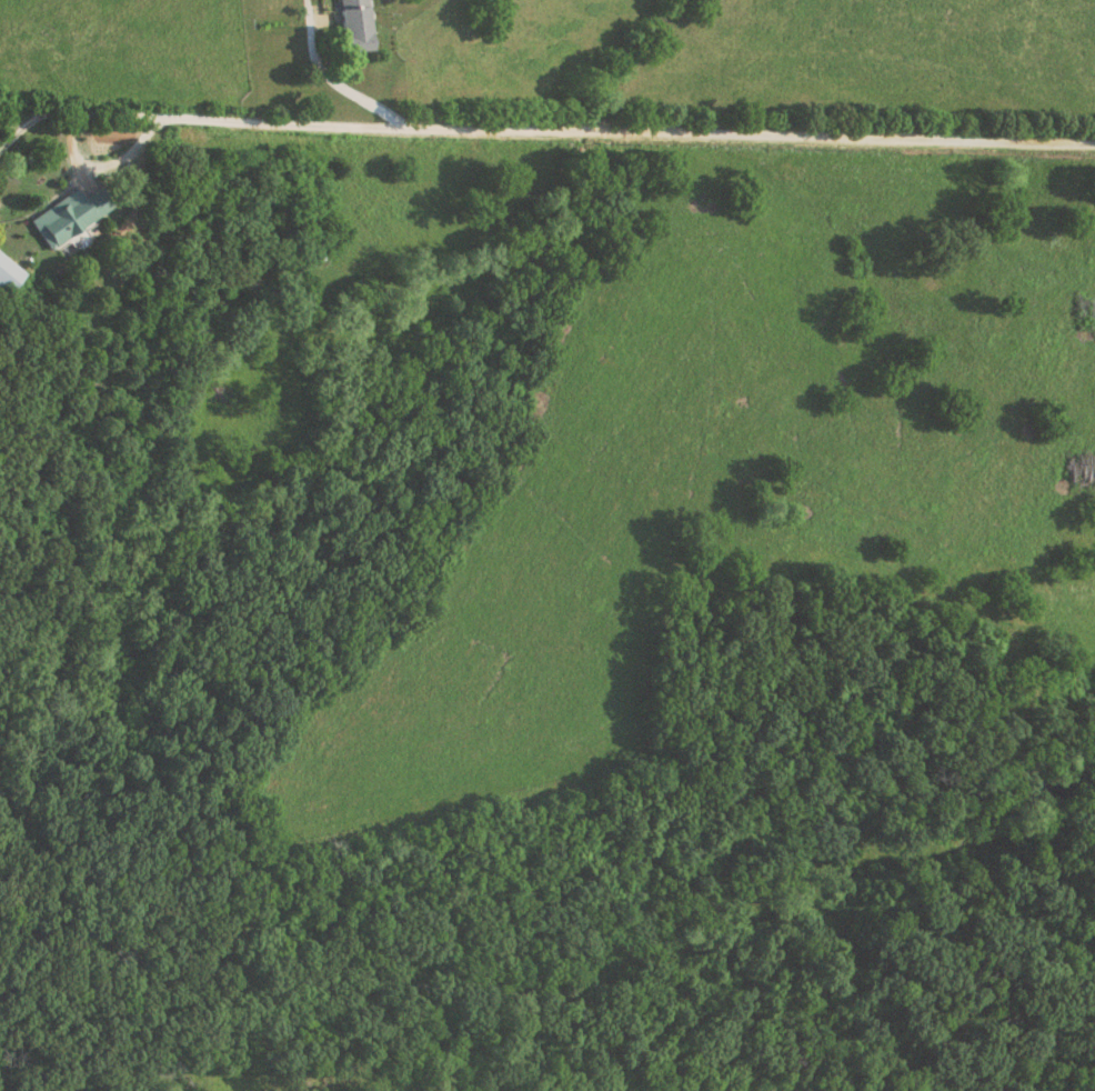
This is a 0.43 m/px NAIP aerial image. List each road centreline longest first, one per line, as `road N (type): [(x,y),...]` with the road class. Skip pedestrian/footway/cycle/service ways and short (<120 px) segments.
road 1 (residential): [(1094,148),(593,139),(209,113),(0,112)]

